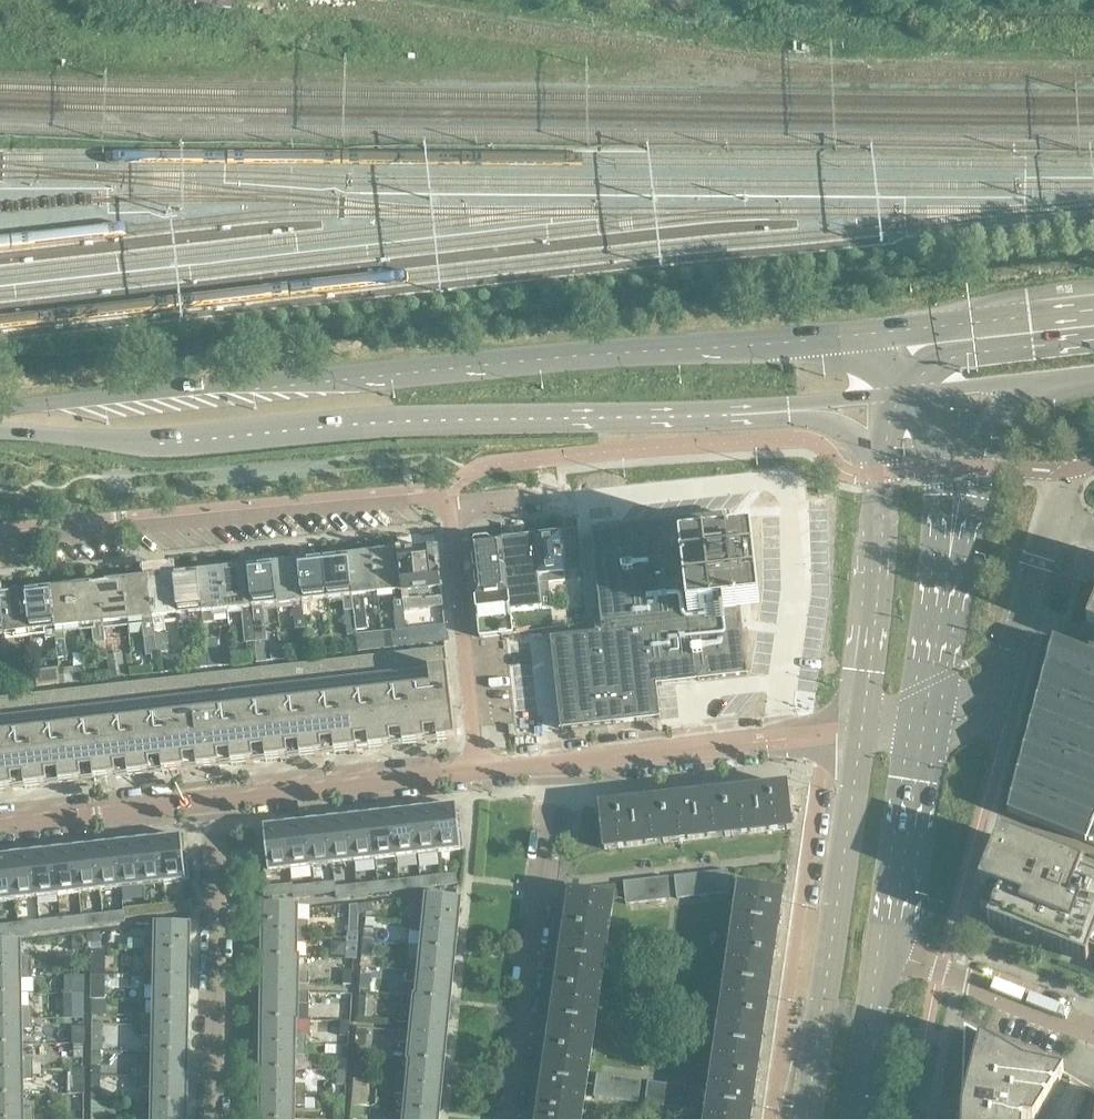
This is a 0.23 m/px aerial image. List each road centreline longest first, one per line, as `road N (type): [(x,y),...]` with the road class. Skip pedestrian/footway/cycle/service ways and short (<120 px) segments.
road 1 (secondary): [(902,339),(579,354),(0,418)]
road 2 (secondary): [(0,439),(179,450),(885,399)]
road 3 (residential): [(0,539),(435,502),(449,516),(480,771)]
road 4 (secondary): [(859,730),(804,1118)]
road 5 (residential): [(511,1118),(558,766)]
road 6 (unclassified): [(922,726),(976,709),(1004,681),(1066,470),(1093,460)]
road 7 (secondary): [(885,399),(859,730)]
road 8 (residential): [(211,1118),(221,803)]
road 9 (residential): [(558,766),(859,730)]
road 10 (residential): [(221,803),(480,771)]
road 11 (secondary): [(892,952),(922,726)]
road 12 (residential): [(0,828),(221,803)]
road 13 (residential): [(1093,1033),(892,952)]
road 14 (secondary): [(948,549),(975,498),(996,417),(1036,380)]
road 15 (secondary): [(1093,316),(902,339)]
road 16 (secondary): [(922,726),(948,549)]
road 17 (secondary): [(865,1118),(892,952)]
road 18 (secondary): [(948,549),(921,393)]

